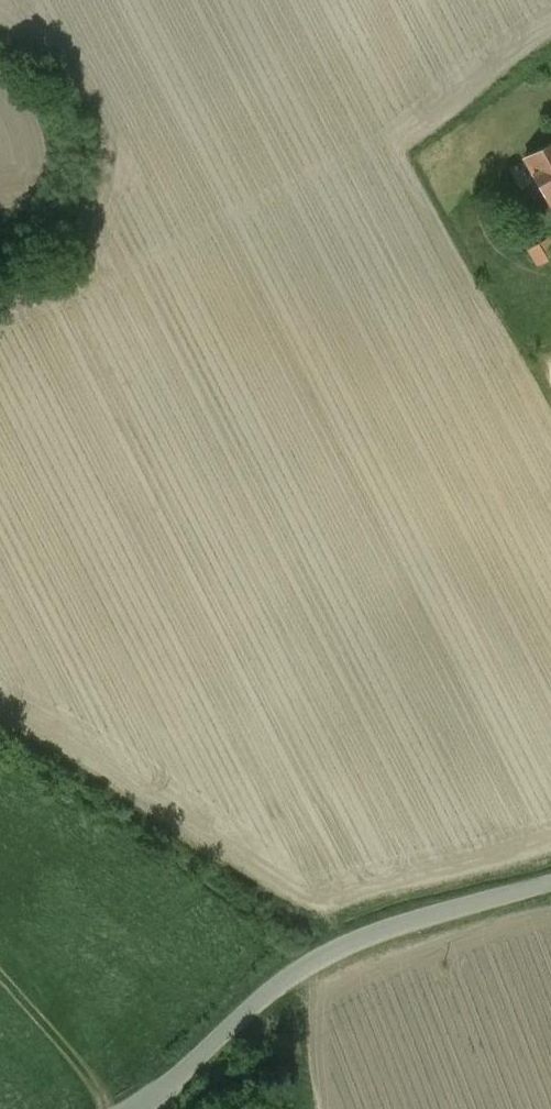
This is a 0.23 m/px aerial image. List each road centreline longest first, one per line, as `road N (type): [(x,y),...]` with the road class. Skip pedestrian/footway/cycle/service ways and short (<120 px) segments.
road 1 (unclassified): [(136,1108),(249,995),(394,927),(550,884)]

